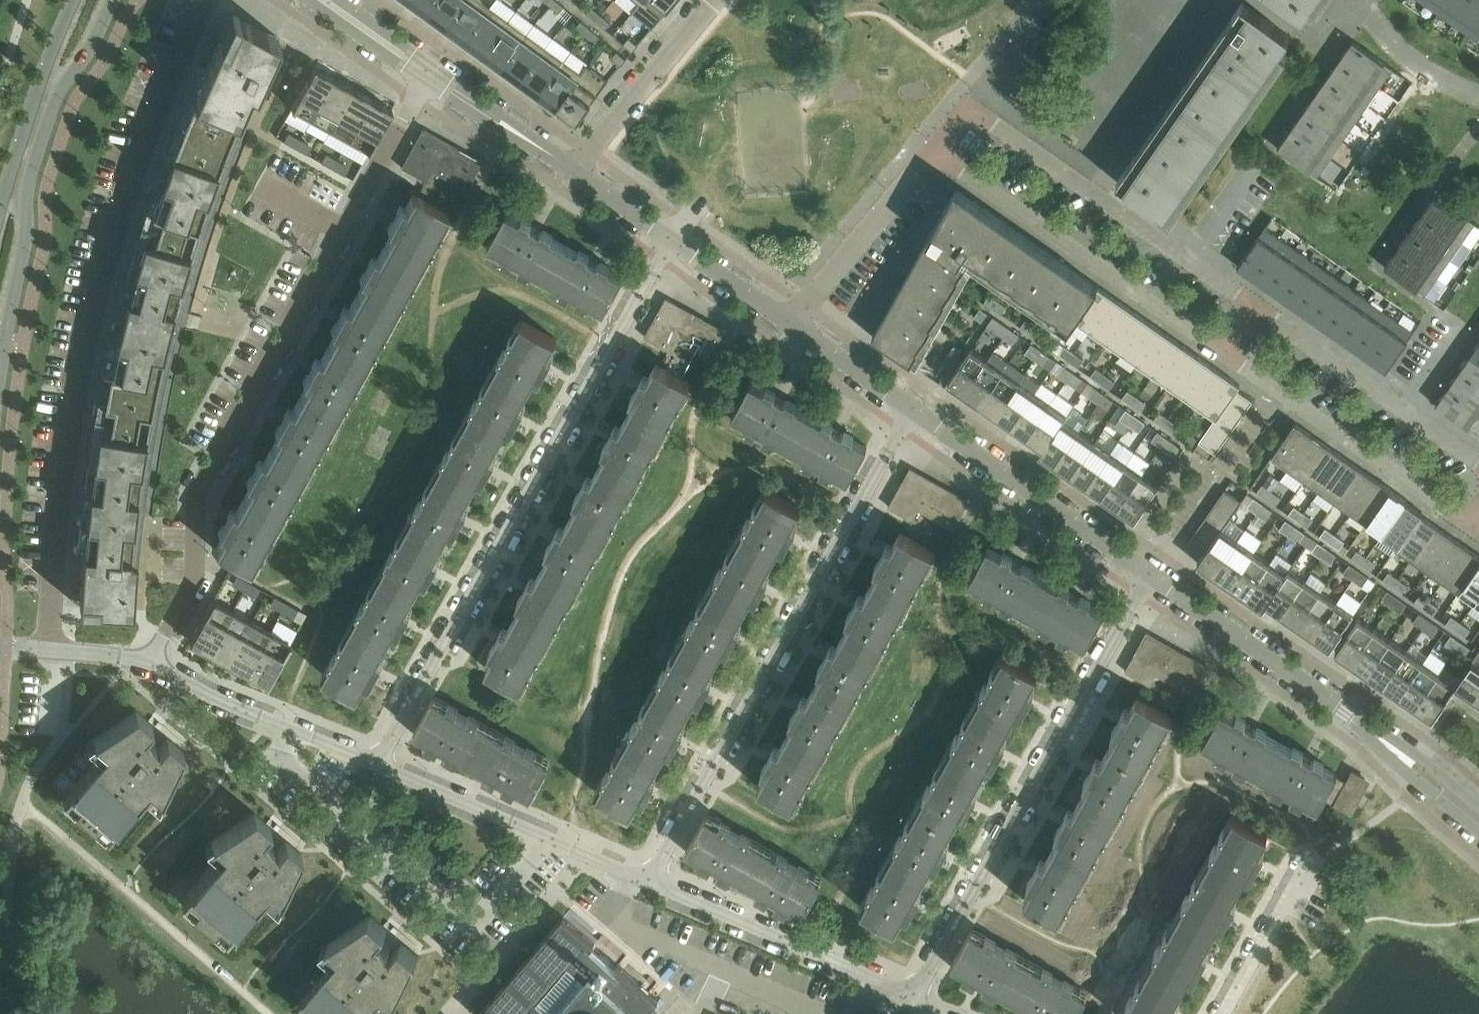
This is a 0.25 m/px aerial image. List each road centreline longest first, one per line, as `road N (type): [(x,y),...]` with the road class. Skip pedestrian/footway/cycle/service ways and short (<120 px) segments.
road 1 (residential): [(935,150),(1472,526),(1478,516)]
road 2 (residential): [(430,74),(194,490),(195,588),(149,660)]
road 3 (residential): [(49,649),(66,446),(97,296),(124,199),(198,13)]
road 4 (residential): [(376,765),(671,238)]
road 5 (residential): [(909,407),(650,881)]
road 6 (residential): [(914,999),(1151,574)]
road 7 (secondary): [(0,376),(27,240),(26,195),(65,81),(92,49),(113,0)]
road 8 (residential): [(1186,256),(972,109),(935,150)]
road 9 (residential): [(376,765),(650,881)]
road 10 (residential): [(909,407),(1151,574)]
road 11 (residential): [(650,881),(914,999)]
road 12 (residential): [(1406,409),(1186,256)]
road 13 (residential): [(1151,574),(1369,729)]
road 14 (residential): [(149,660),(207,696),(376,765)]
road 15 (residential): [(935,150),(789,321)]
road 16 (secondary): [(74,0),(22,123),(0,211)]
road 17 (residential): [(574,170),(715,0)]
road 18 (residential): [(430,74),(574,170)]
road 19 (residential): [(1225,1013),(1308,865)]
road 20 (residential): [(1369,729),(1478,832)]
road 21 (residential): [(789,321),(909,407)]
road 22 (residential): [(671,238),(789,321)]
road 23 (residential): [(1478,806),(1425,760),(1369,729)]
road 24 (residential): [(323,0),(430,74)]
road 25 (residential): [(1186,256),(1257,159)]

